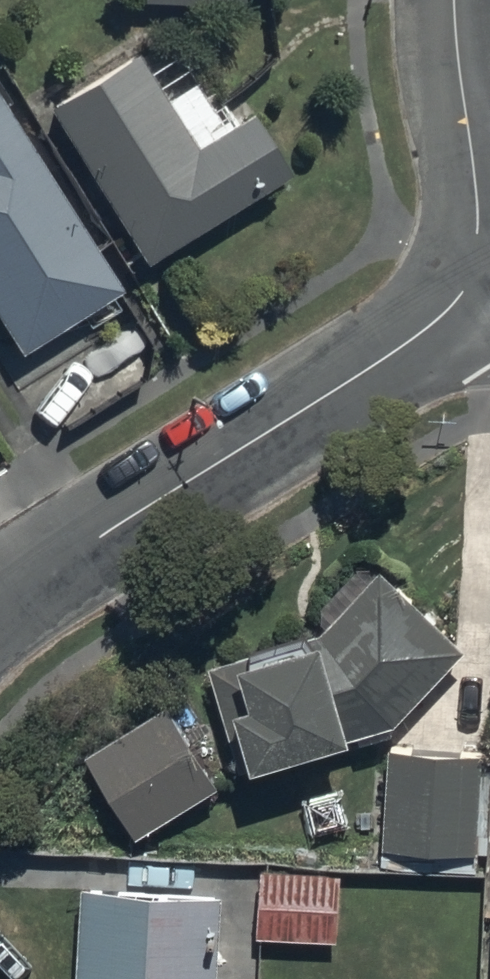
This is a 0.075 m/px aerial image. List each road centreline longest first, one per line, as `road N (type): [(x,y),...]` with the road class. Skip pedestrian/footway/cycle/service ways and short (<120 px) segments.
road 1 (residential): [(479,224),(467,281),(399,351),(0,604)]
road 2 (residential): [(454,0),(479,224)]

